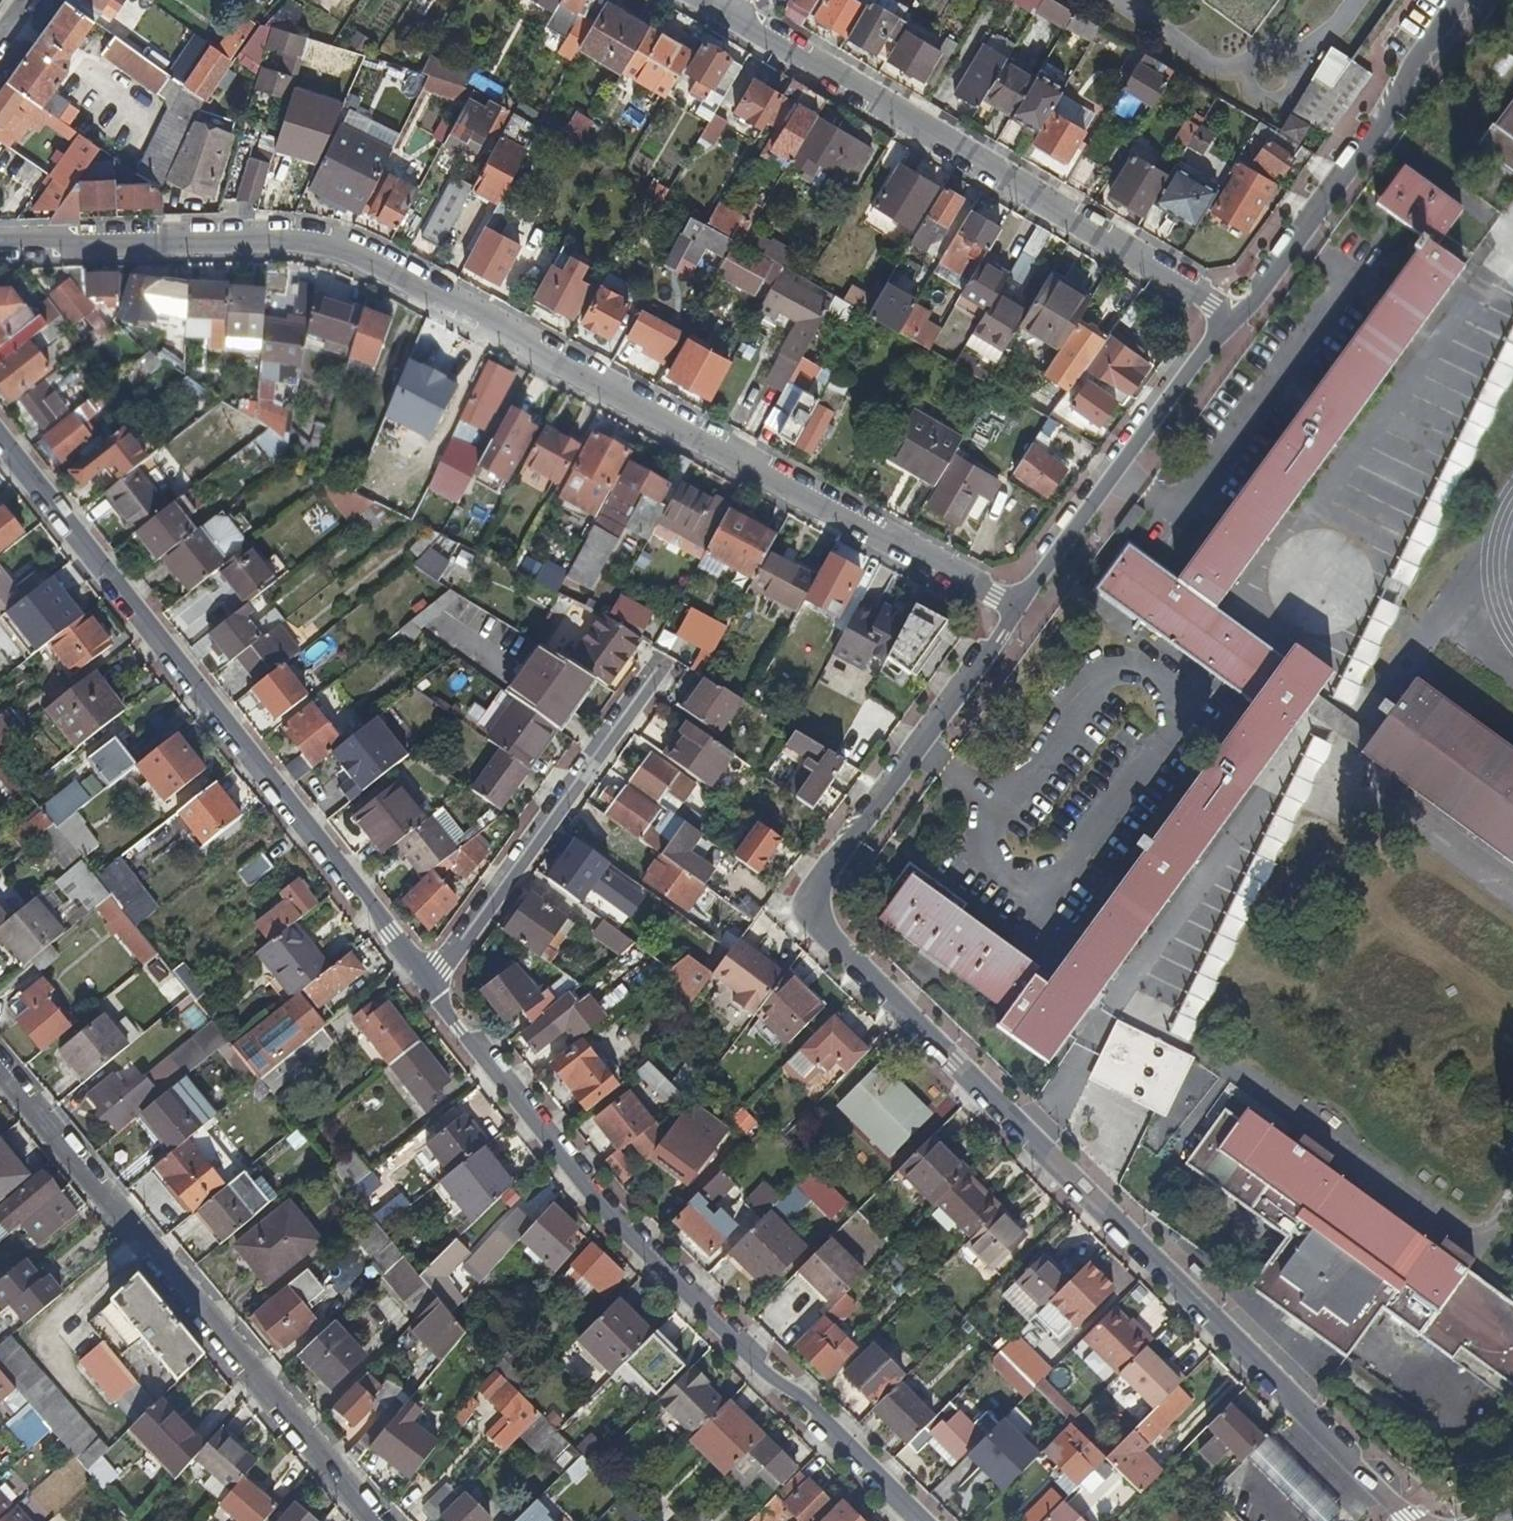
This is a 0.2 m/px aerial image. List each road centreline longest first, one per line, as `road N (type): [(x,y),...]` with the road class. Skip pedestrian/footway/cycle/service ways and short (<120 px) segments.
road 1 (residential): [(1408,1520),(1323,1422),(1007,1108),(968,1082),(819,925),(811,895),(1017,605)]
road 2 (residential): [(0,246),(272,236),(364,253),(1017,605)]
road 3 (residential): [(921,1520),(616,1223),(429,981)]
road 4 (residential): [(429,981),(0,437)]
road 5 (residential): [(1240,319),(733,20)]
road 6 (residential): [(0,1071),(379,1520)]
road 7 (residential): [(658,666),(429,981)]
road 8 (residential): [(1240,319),(1361,155),(1459,0)]
road 9 (residential): [(1017,605),(1219,335),(1240,319)]

